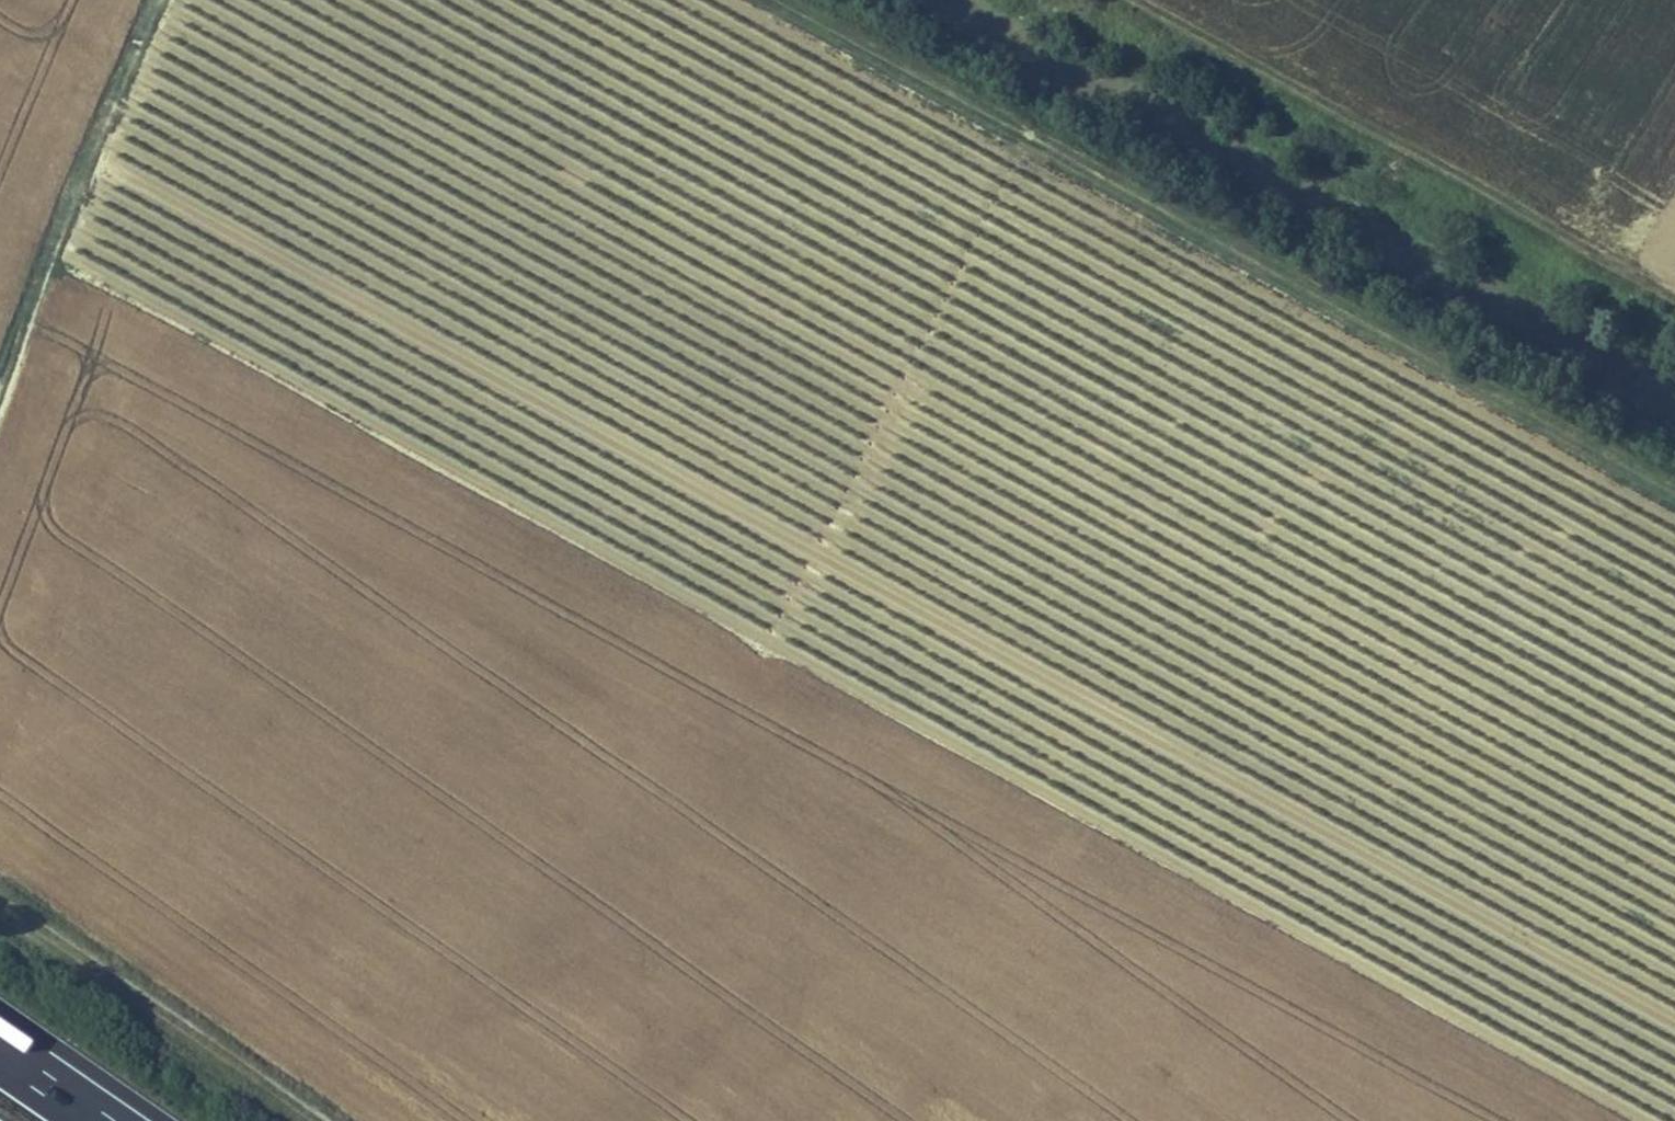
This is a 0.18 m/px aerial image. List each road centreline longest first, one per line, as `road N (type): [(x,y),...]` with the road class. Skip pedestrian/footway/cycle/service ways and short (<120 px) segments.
road 1 (track): [(1131,0),(1674,300)]
road 2 (track): [(0,893),(329,1120)]

